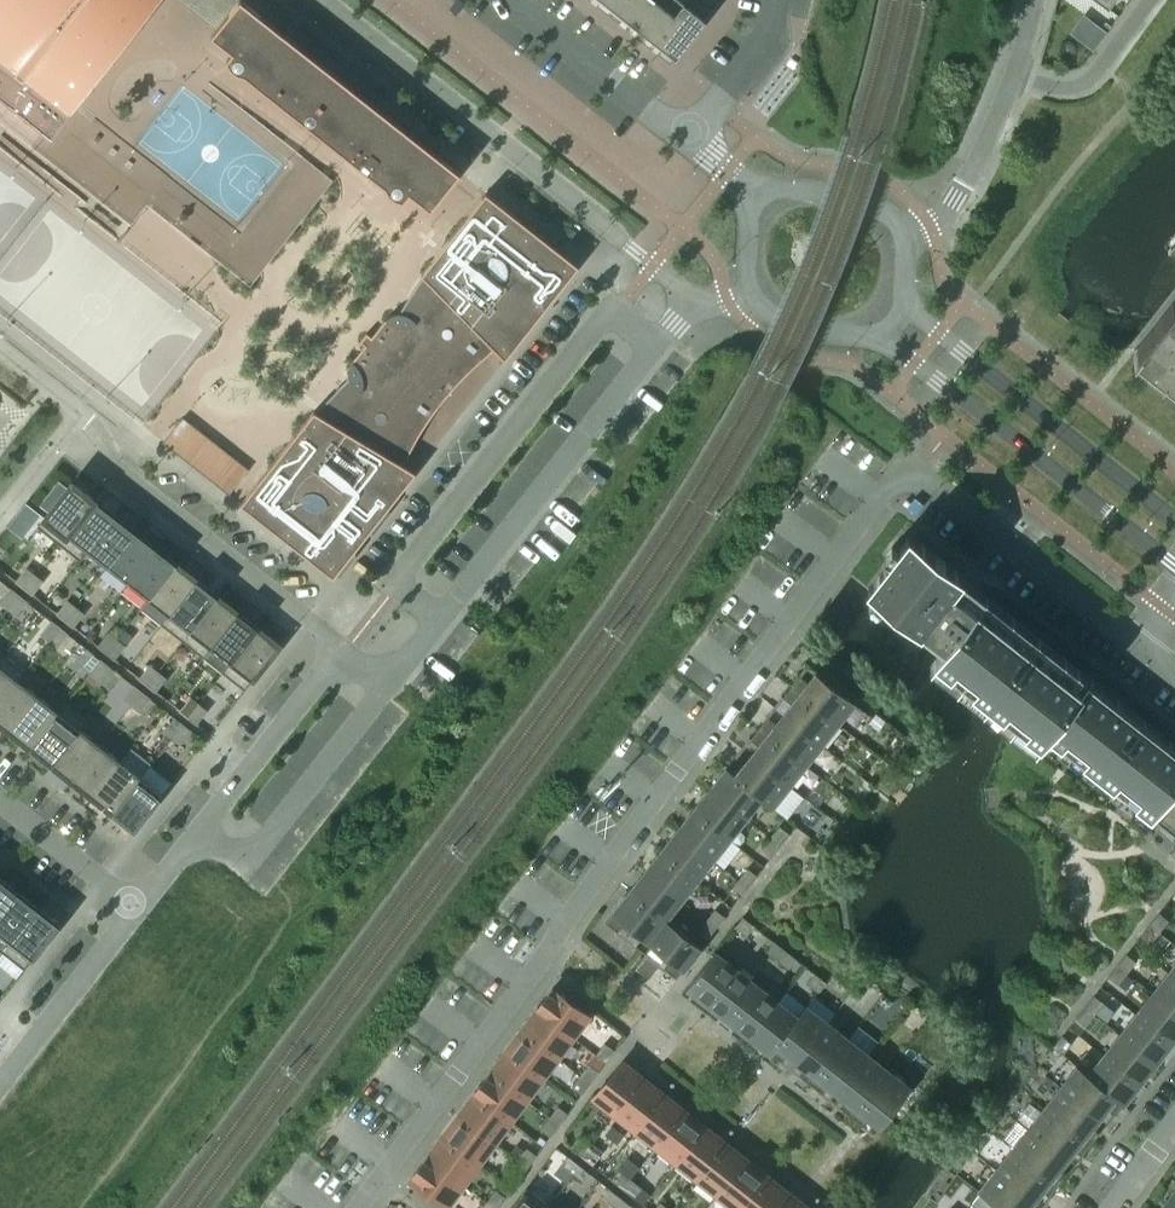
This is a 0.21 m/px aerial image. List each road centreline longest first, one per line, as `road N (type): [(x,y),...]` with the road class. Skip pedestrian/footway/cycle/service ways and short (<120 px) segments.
road 1 (residential): [(1145,650),(916,470),(893,478),(358,1207)]
road 2 (residential): [(651,267),(395,585),(440,619)]
road 3 (residential): [(320,0),(651,267)]
road 4 (unclassified): [(693,303),(440,619)]
road 5 (residential): [(877,334),(1174,570)]
road 6 (residential): [(84,411),(123,472),(345,646)]
road 7 (residential): [(1174,521),(906,297)]
road 8 (unclassified): [(390,682),(242,870),(196,836)]
road 9 (residential): [(345,646),(196,836)]
road 10 (residential): [(687,142),(505,0)]
road 11 (residential): [(138,910),(0,1086)]
road 12 (residential): [(1020,80),(947,212),(904,240)]
road 13 (residential): [(1020,80),(1085,86),(1108,69),(1157,0)]
road 14 (residential): [(0,802),(138,910)]
road 15 (residential): [(687,142),(764,40),(783,0)]
road 16 (residential): [(904,240),(871,206),(796,188),(757,199)]
road 17 (residential): [(750,291),(772,314),(877,334)]

